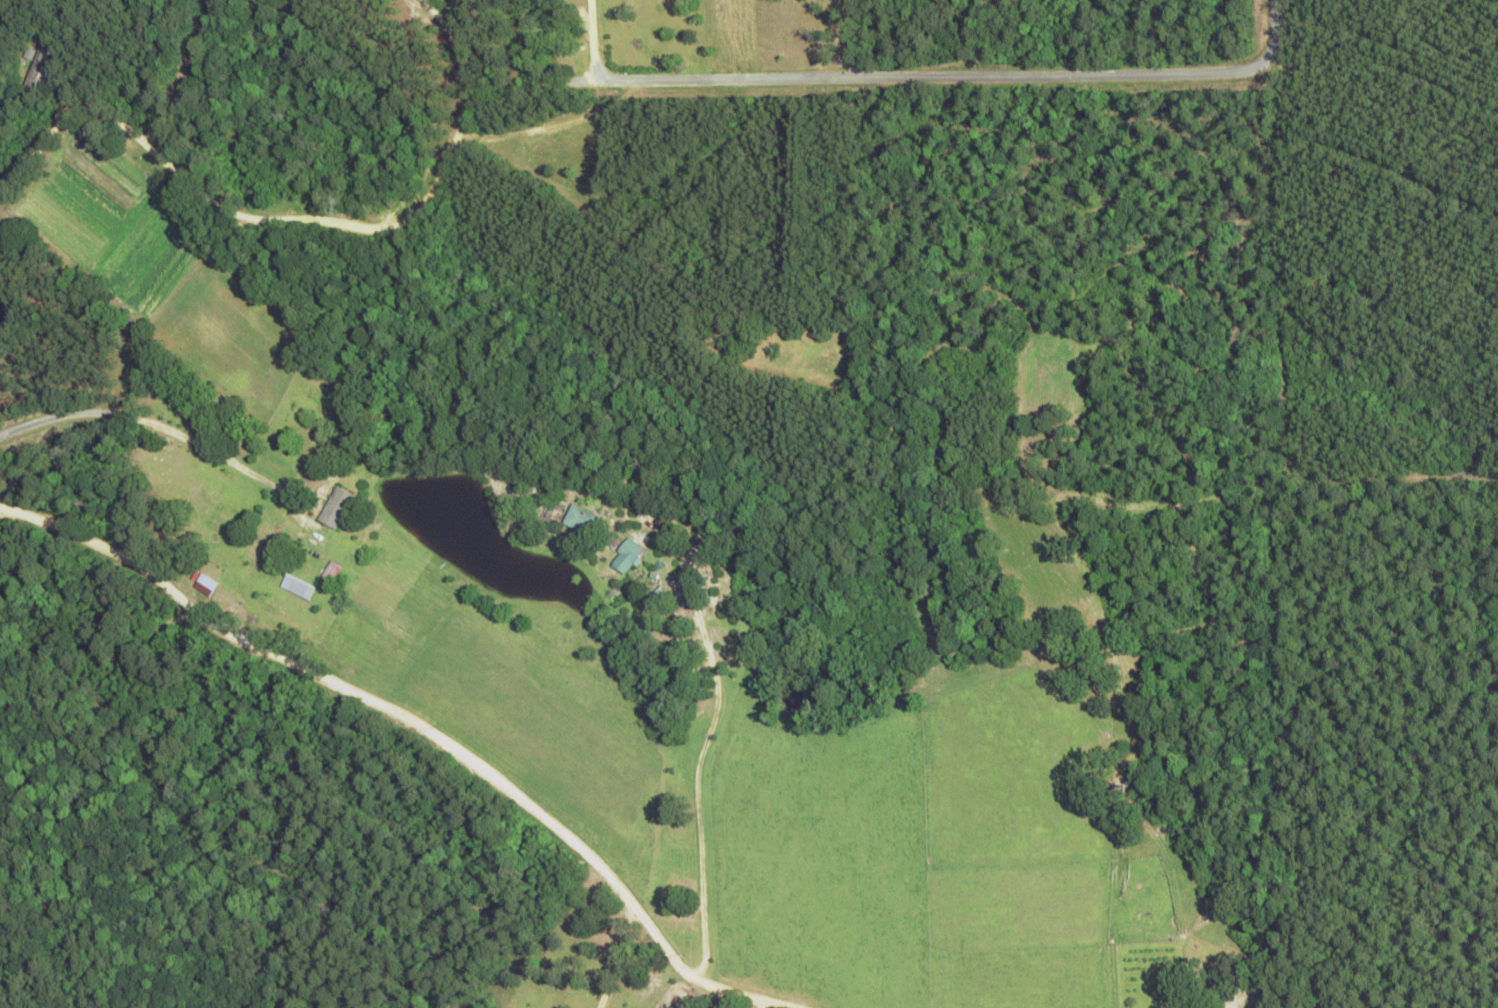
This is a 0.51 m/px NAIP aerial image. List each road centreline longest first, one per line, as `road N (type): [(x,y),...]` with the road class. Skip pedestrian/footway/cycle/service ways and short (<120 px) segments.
road 1 (residential): [(0,507),(114,558),(239,636),(422,720),(572,837),(694,980),(803,1007)]
road 2 (residential): [(588,0),(597,70),(623,80),(1240,70),(1271,42),(1272,0)]
road 3 (residential): [(0,181),(80,106),(101,109),(231,213),(384,224),(412,207),(460,129)]
road 4 (residential): [(0,436),(95,410),(133,417),(182,433),(290,498)]

